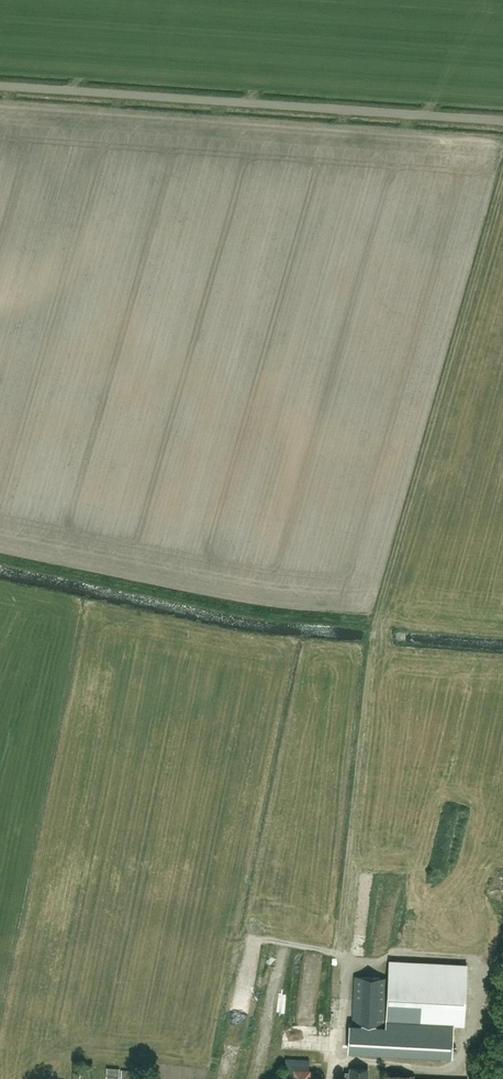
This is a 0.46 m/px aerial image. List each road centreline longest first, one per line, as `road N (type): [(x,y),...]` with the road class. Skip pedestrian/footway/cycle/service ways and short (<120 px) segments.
road 1 (track): [(340,950),(346,822),(382,596),(502,171)]
road 2 (unclassified): [(502,122),(0,86)]

